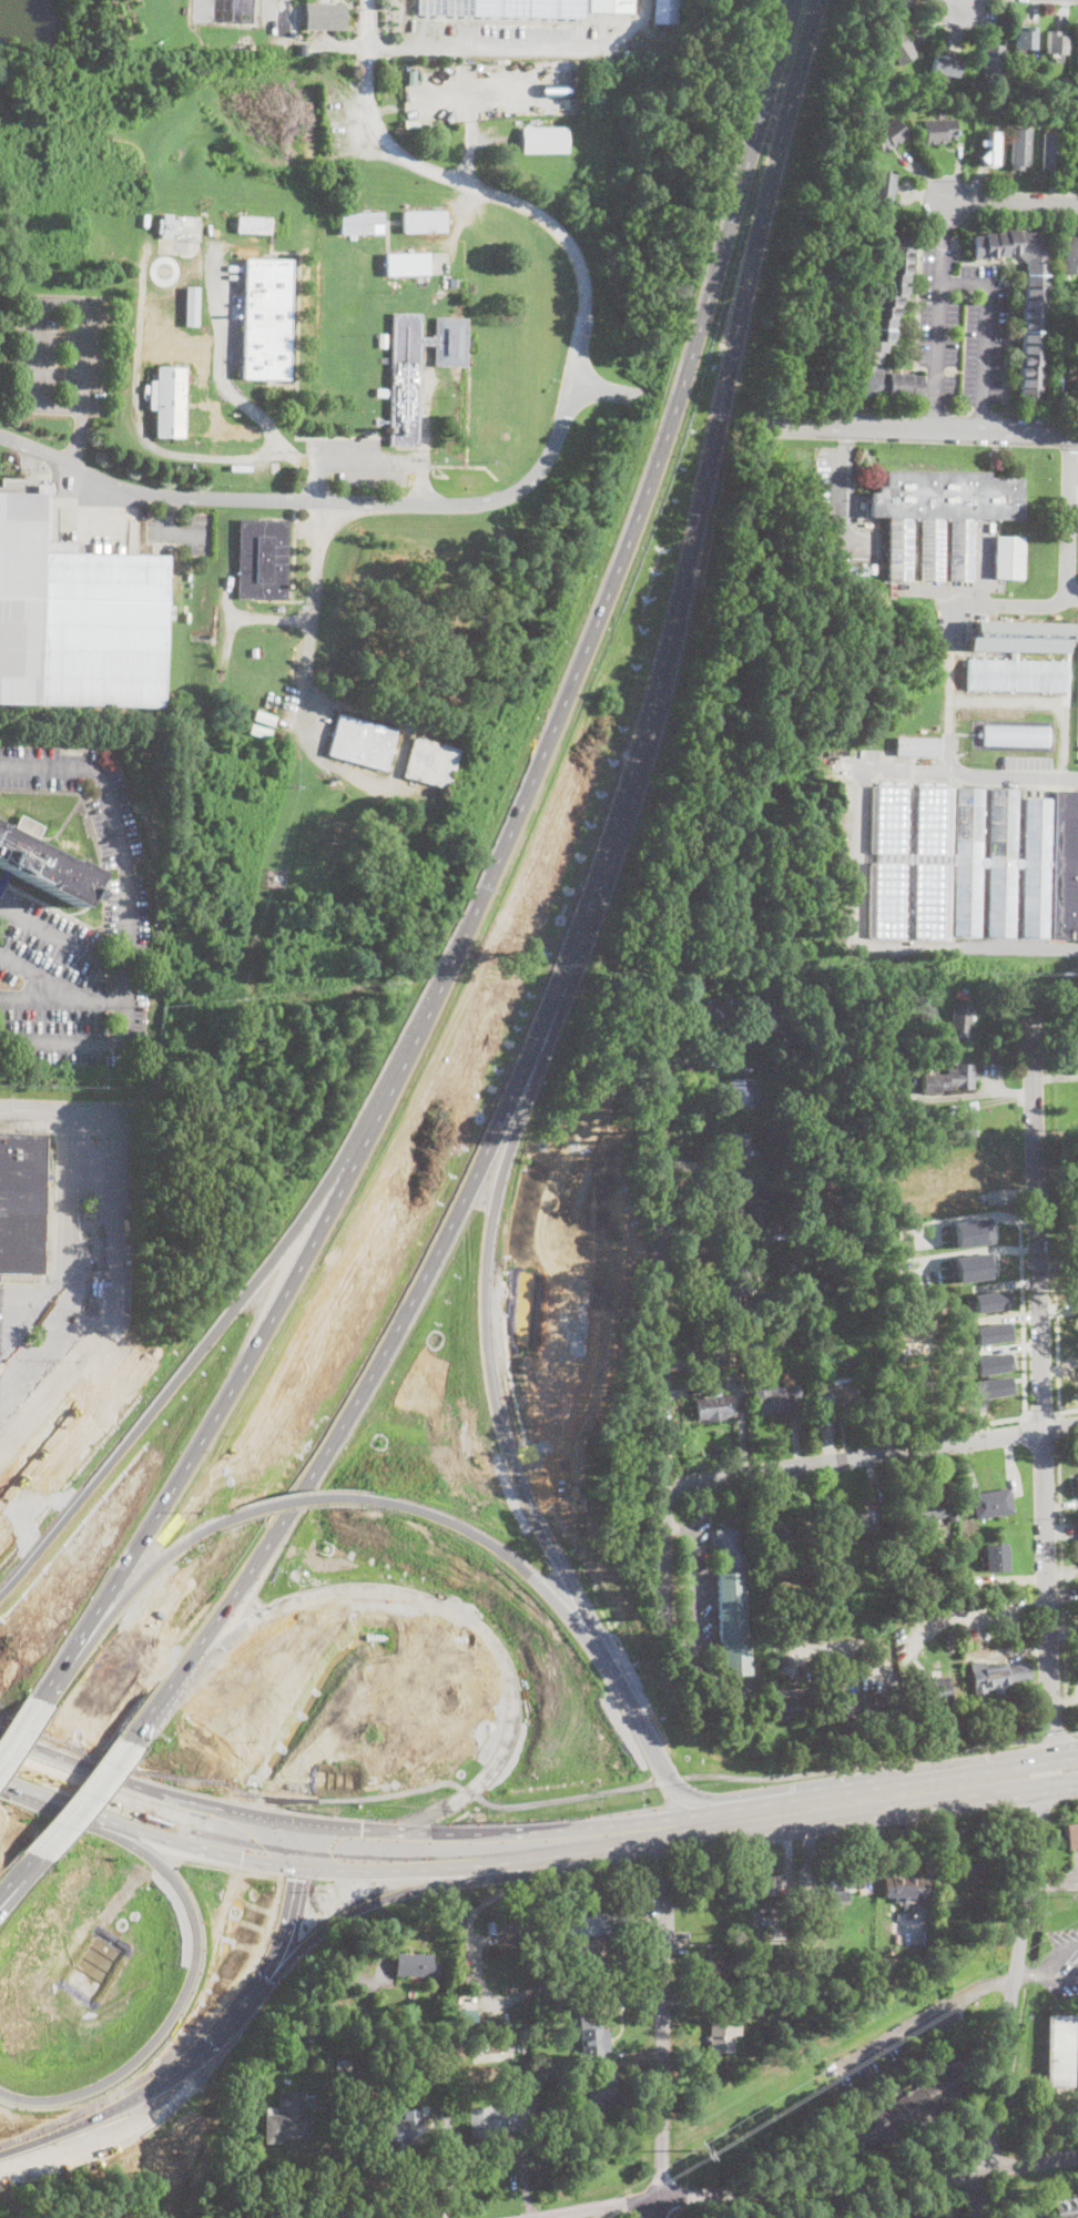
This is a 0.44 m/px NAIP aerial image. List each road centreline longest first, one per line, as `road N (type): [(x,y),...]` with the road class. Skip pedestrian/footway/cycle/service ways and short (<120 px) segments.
road 1 (motorway): [(130,1741),(325,1462),(398,1327),(590,920),(645,745),(818,0)]
road 2 (motorway): [(796,0),(693,353),(594,633),(497,863),(410,1049),(119,1583),(42,1700)]
road 3 (motorway): [(588,1833),(481,1804),(443,1769),(424,1700),(429,1625),(590,920)]
road 4 (residential): [(1031,1005),(1046,1760)]
road 5 (residential): [(655,400),(573,385),(539,470),(515,491),(475,503),(159,496),(0,436)]
road 6 (residential): [(654,999),(663,1636)]
road 7 (motorway): [(410,1049),(0,1527)]
road 8 (residential): [(1077,2154),(983,2178),(630,2201),(524,2217)]
road 9 (primary): [(1077,1755),(588,1833)]
road 10 (primary): [(592,1855),(1077,1785)]
road 11 (residential): [(1041,1790),(979,2217)]
road 12 (residential): [(1077,1428),(662,1487)]
road 13 (primary): [(0,1734),(332,1833),(359,1854)]
road 14 (primary): [(359,1854),(277,1856),(177,1834),(0,1770)]
road 15 (residential): [(657,2217),(663,1875)]
road 16 (residential): [(1077,432),(751,417)]
road 17 (motorway): [(214,1804),(292,1783),(358,1751),(404,1692),(429,1625)]
road 18 (motorway): [(0,2147),(44,2134),(146,2080),(252,1996)]
road 19 (motorway): [(194,2042),(228,1971),(225,1906),(210,1875),(133,1819)]
road 20 (primary): [(359,1854),(404,1870),(592,1855)]
road 21 (primary): [(588,1833),(406,1839),(359,1854)]
road 22 (residential): [(945,199),(936,427)]
road 23 (motorway): [(252,1996),(352,1897),(404,1870)]
road 24 (motorway): [(40,1854),(130,1741)]
road 25 (residential): [(1077,204),(945,199)]

